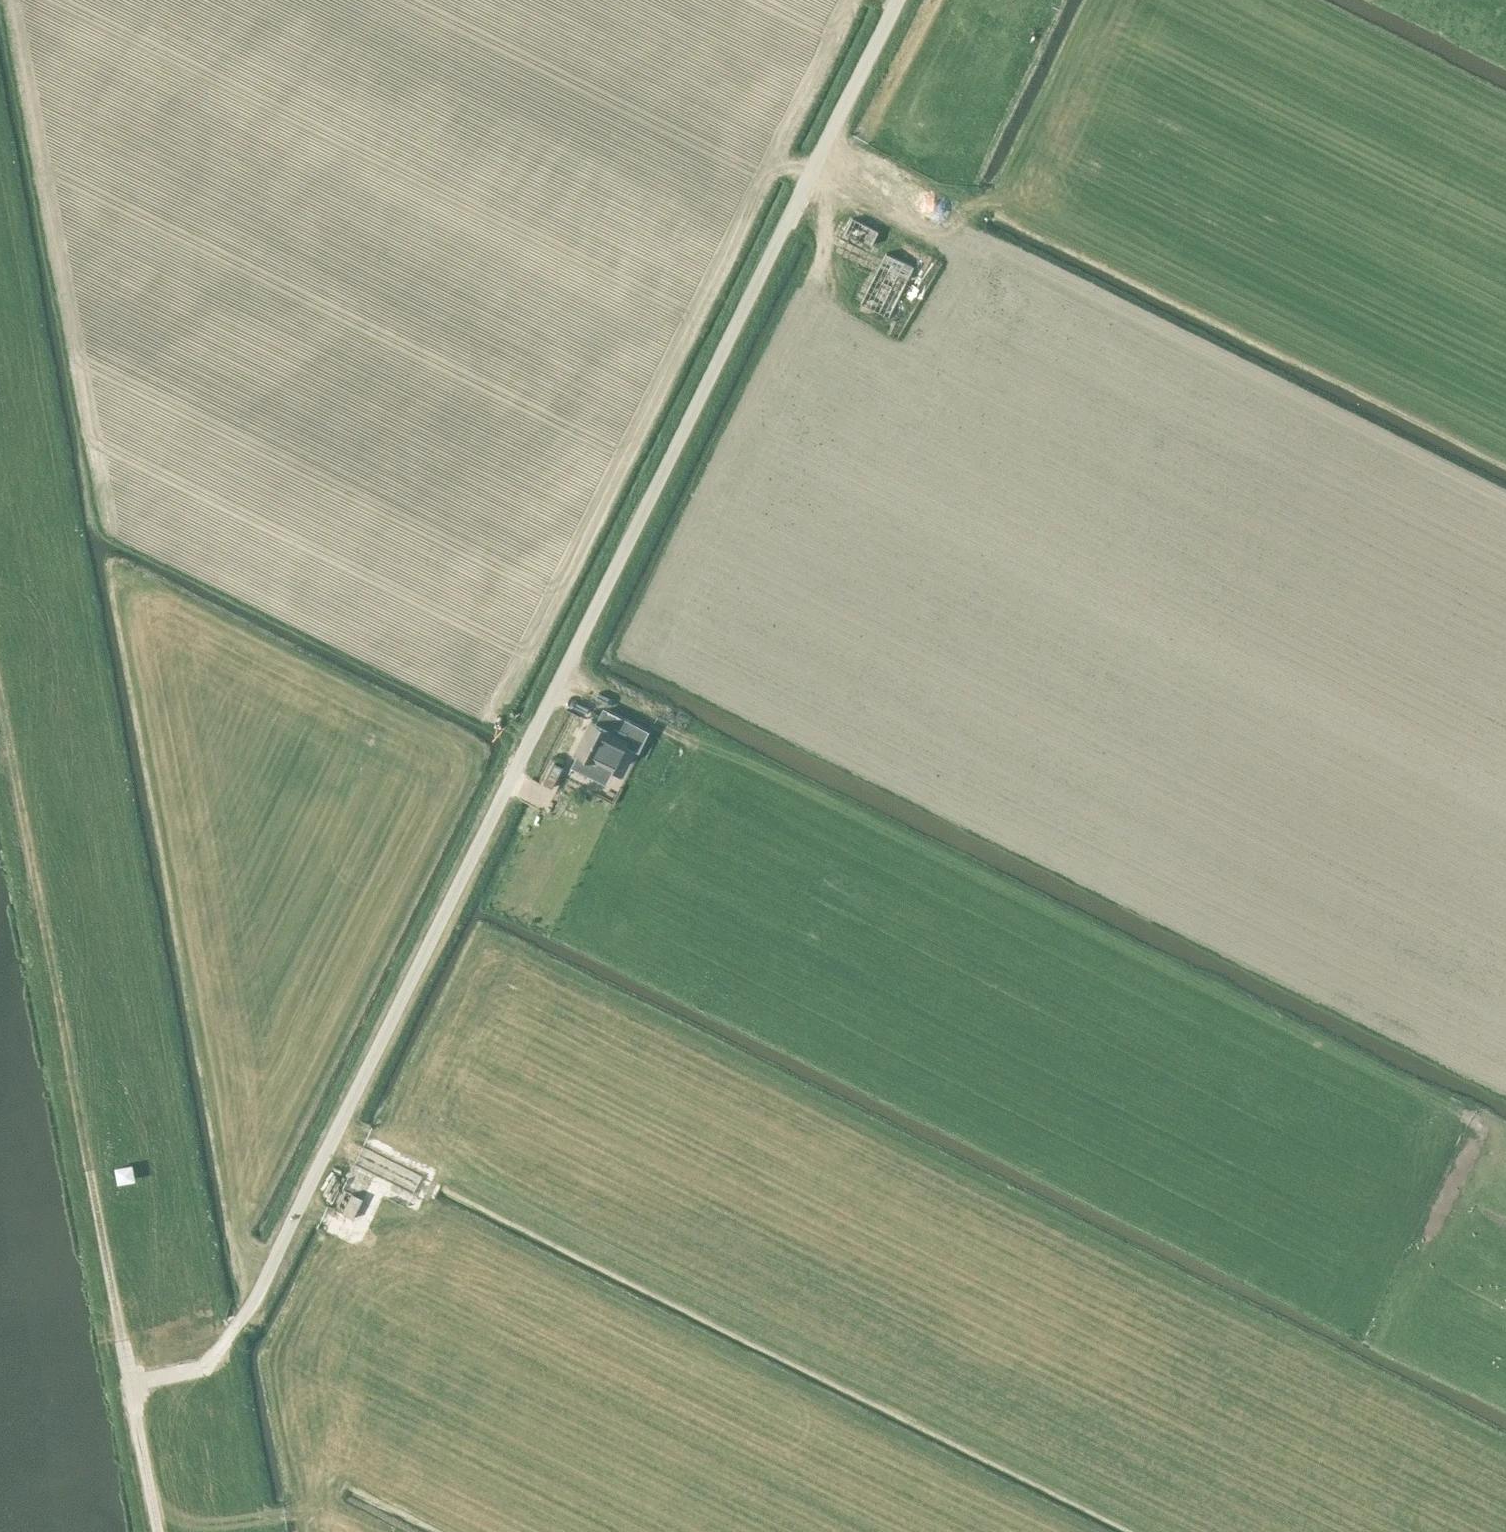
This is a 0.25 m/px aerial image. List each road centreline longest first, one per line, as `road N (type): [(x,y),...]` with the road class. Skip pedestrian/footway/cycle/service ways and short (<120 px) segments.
road 1 (unclassified): [(135,1386),(207,1365),(246,1317),(903,0)]

